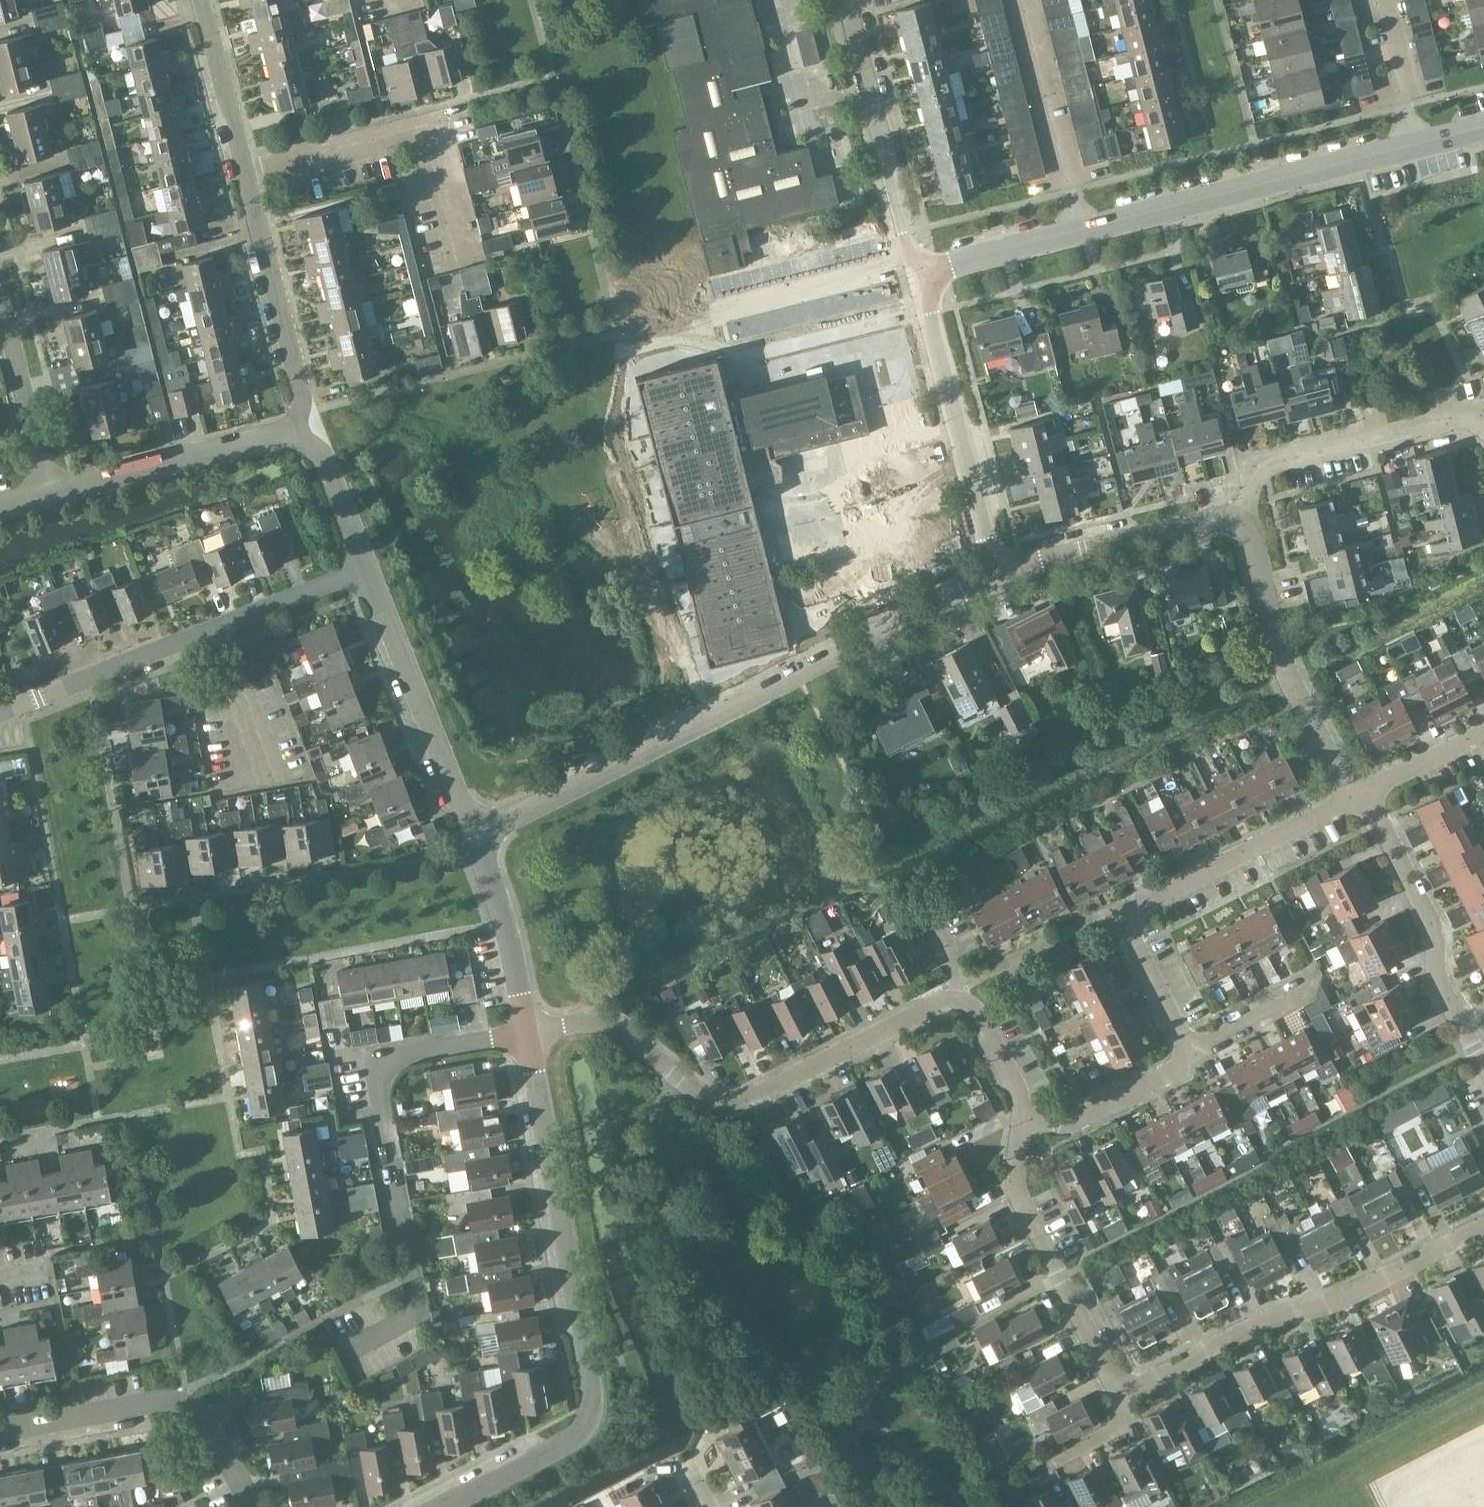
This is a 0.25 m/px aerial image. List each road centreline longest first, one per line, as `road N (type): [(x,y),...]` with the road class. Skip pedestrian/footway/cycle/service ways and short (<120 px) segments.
road 1 (residential): [(1016,1126),(1011,1072),(964,990),(773,1098),(750,1103),(667,1070),(600,1022),(527,1030)]
road 2 (residential): [(476,826),(1006,572)]
road 3 (residential): [(442,1506),(577,1440),(590,1413),(591,1373),(527,1030)]
road 4 (residential): [(1193,1054),(1119,912),(1363,793)]
road 5 (residential): [(1483,1220),(1339,1297),(1269,1317),(1125,1386)]
road 6 (residential): [(1079,229),(1404,149)]
road 7 (residential): [(1006,572),(916,271)]
road 8 (residential): [(244,160),(420,126),(432,137),(461,251)]
road 9 (residential): [(1363,793),(1285,649),(1239,512)]
road 10 (residential): [(251,1506),(204,1426),(185,1413),(0,1438)]
road 11 (residential): [(1125,1386),(1019,1197),(1016,1126)]
road 12 (residential): [(476,826),(366,562)]
road 13 (residential): [(916,271),(852,0)]
road 14 (residential): [(1239,512),(1261,469),(1483,416)]
road 15 (residential): [(307,428),(244,160)]
road 16 (residential): [(42,493),(307,428)]
road 17 (residential): [(1460,1022),(1438,983),(1431,929),(1363,793)]
road 18 (residential): [(1006,572),(1239,512)]
road 19 (residential): [(1079,229),(1019,0)]
road 20 (residential): [(0,711),(211,627)]
road 21 (residential): [(42,493),(0,279)]
road 22 (residential): [(527,1030),(476,826)]
road 23 (residential): [(1016,1126),(1057,1127),(1193,1054)]
road 24 (residential): [(262,788),(211,627)]
road 25 (residential): [(916,271),(1079,229)]
road 26 (residential): [(211,627),(366,562)]
road 27 (residential): [(244,160),(204,0)]
road 28 (residential): [(1404,149),(1364,0)]
road 29 (residential): [(366,562),(307,428)]
road 30 (residential): [(1363,793),(1483,734)]
road 31 (residential): [(1043,1465),(1115,1426),(1125,1386)]

